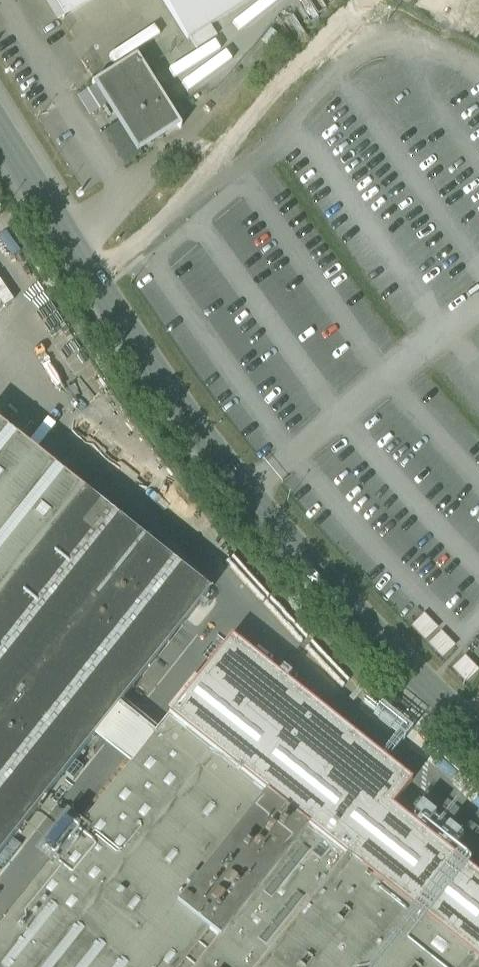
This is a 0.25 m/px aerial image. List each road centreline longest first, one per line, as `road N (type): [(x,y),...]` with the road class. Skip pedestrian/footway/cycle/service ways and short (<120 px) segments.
road 1 (tertiary): [(0,130),(158,376),(248,495),(478,737)]

